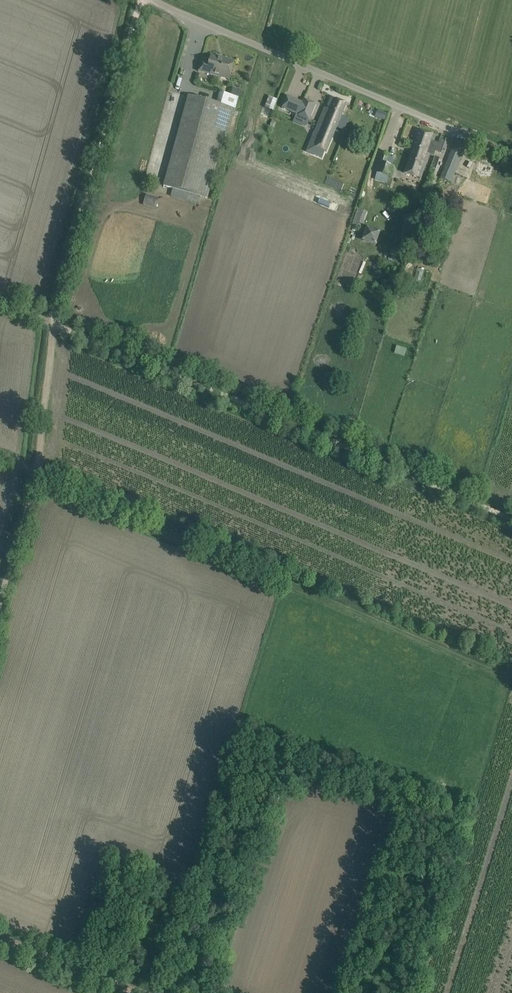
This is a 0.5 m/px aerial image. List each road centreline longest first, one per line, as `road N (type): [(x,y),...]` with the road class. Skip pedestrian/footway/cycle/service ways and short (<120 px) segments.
road 1 (track): [(36,474),(511,673)]
road 2 (track): [(53,324),(511,518)]
road 3 (unclassified): [(511,155),(153,0)]
road 4 (track): [(53,324),(142,0)]
road 5 (track): [(0,599),(36,474),(53,324)]
road 6 (track): [(121,992),(0,944)]

